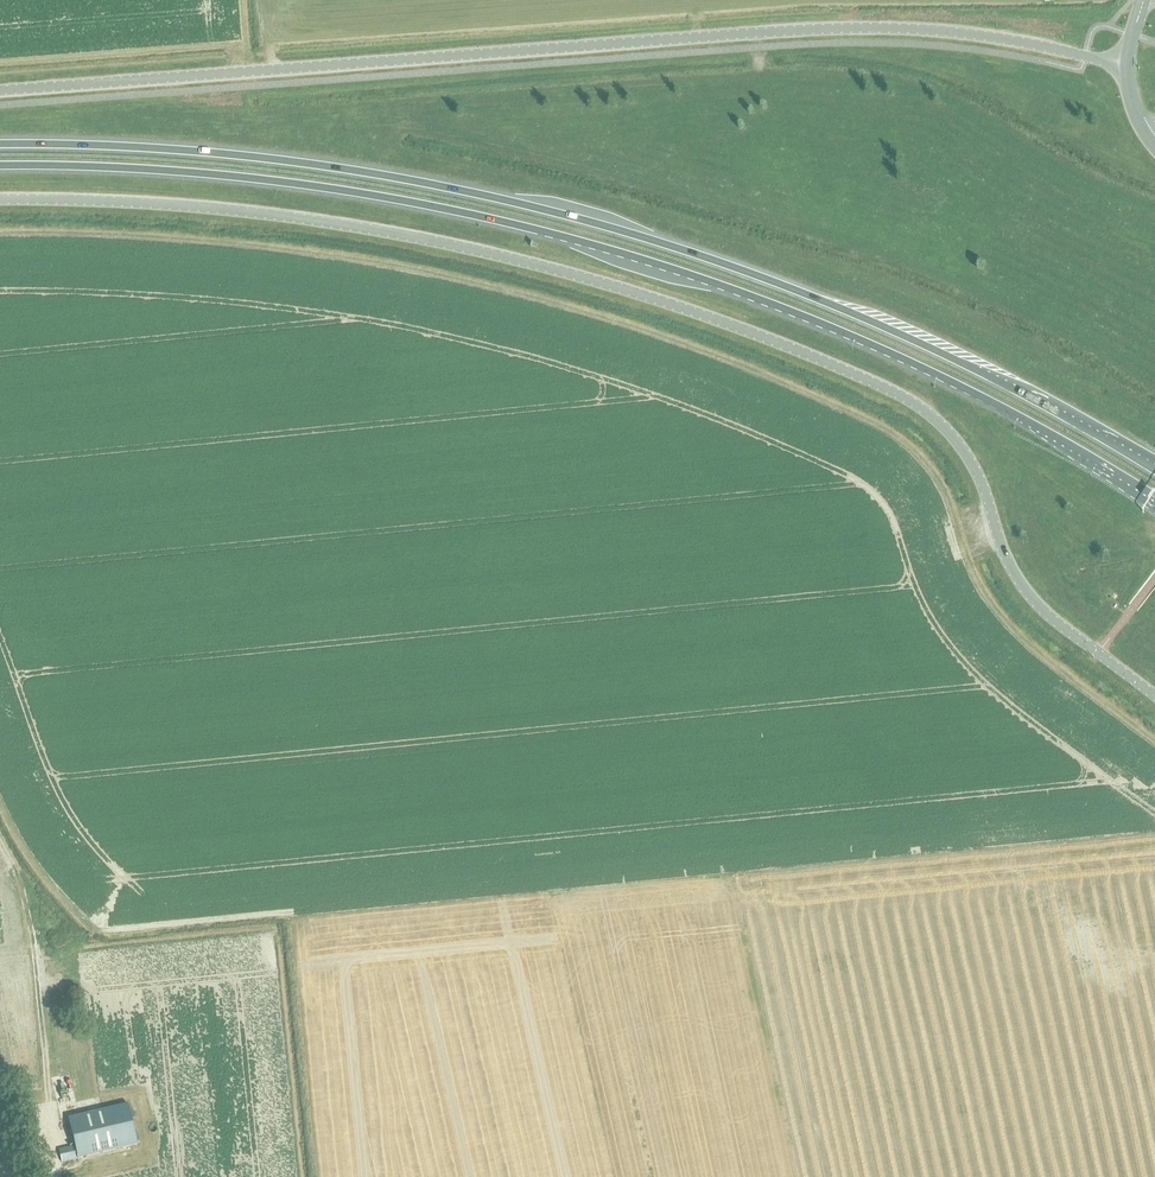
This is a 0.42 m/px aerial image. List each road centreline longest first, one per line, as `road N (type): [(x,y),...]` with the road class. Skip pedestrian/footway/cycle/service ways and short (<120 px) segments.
road 1 (unclassified): [(0,199),(214,208),(462,245),(688,308),(850,371),(926,409),(957,441),(1017,579),(1098,653)]
road 2 (trunk): [(0,166),(179,171),(330,189),(617,251),(814,320),(942,377),(1154,503)]
road 3 (trunk): [(1154,465),(1034,396),(848,312),(622,231),(333,167),(173,149),(0,144)]
road 4 (unclassified): [(0,90),(825,29),(981,35),(1123,62)]

